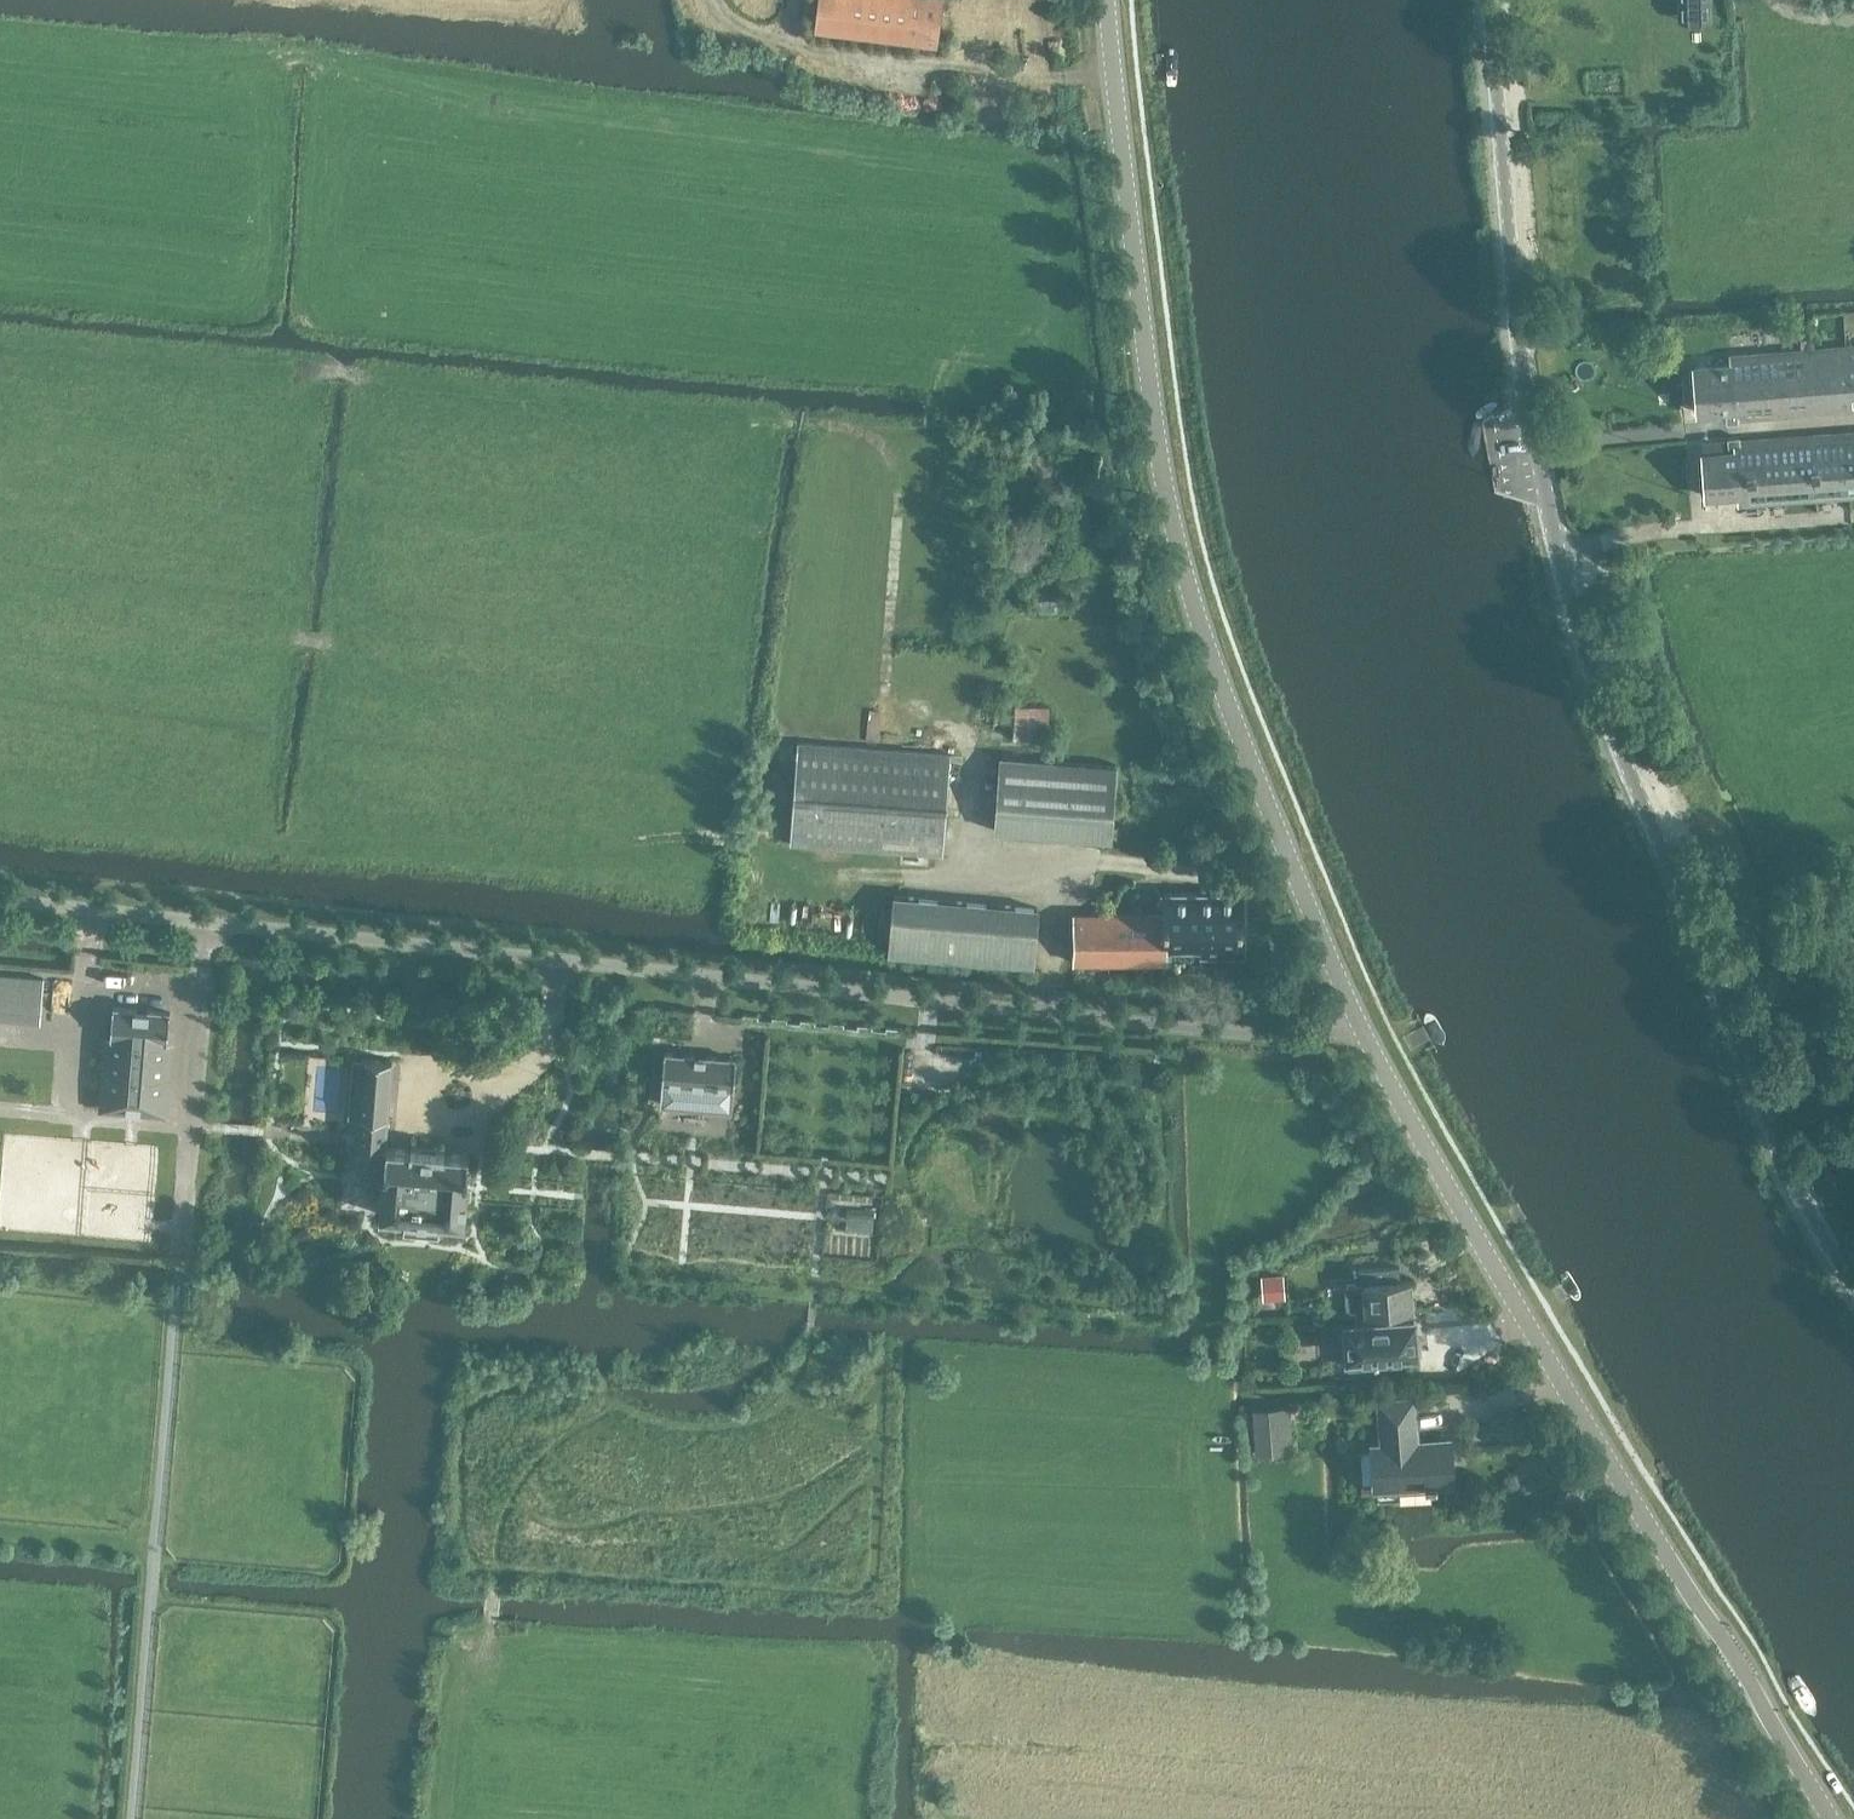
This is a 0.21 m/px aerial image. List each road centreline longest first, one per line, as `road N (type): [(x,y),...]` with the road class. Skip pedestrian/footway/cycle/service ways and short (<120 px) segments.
road 1 (tertiary): [(1830,1818),(1351,1020),(1226,700),(1187,574),(1148,387),(1110,0)]
road 2 (track): [(0,899),(1308,1037),(1351,1020)]
road 3 (unclassified): [(1853,1266),(1798,1169),(1598,696),(1553,531),(1518,340),(1487,0)]
road 4 (track): [(133,1818),(177,1271)]
road 5 (track): [(0,1109),(78,1115),(96,909)]

